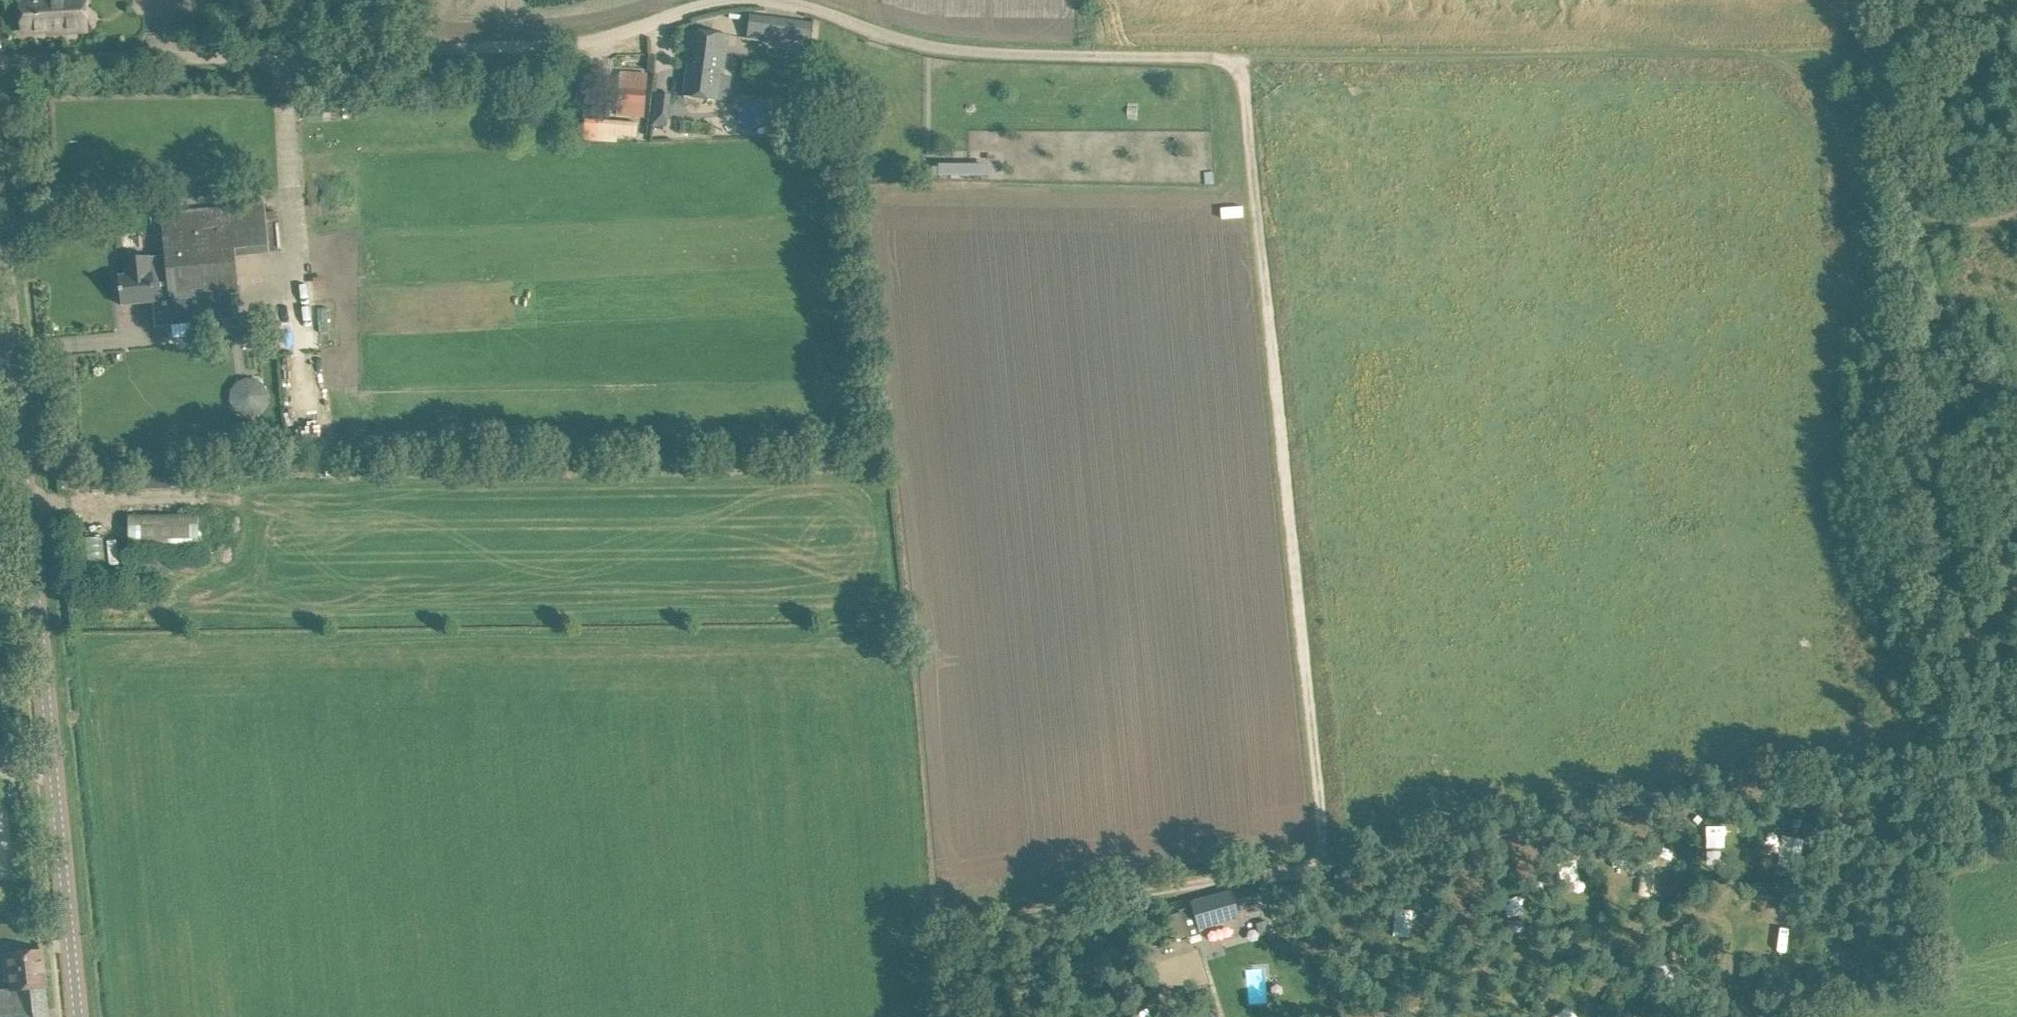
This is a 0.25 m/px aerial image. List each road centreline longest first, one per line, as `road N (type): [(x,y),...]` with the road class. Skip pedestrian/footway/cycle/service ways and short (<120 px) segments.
road 1 (track): [(1237,57),(1315,851),(1223,871)]
road 2 (track): [(1237,57),(1793,63),(1836,98),(1876,188),(1918,210),(1981,221),(2016,210)]
road 3 (tertiary): [(79,1016),(0,246)]
road 4 (residential): [(0,62),(576,44),(730,0)]
road 5 (residential): [(757,0),(817,9),(923,45),(980,53),(1237,57)]

